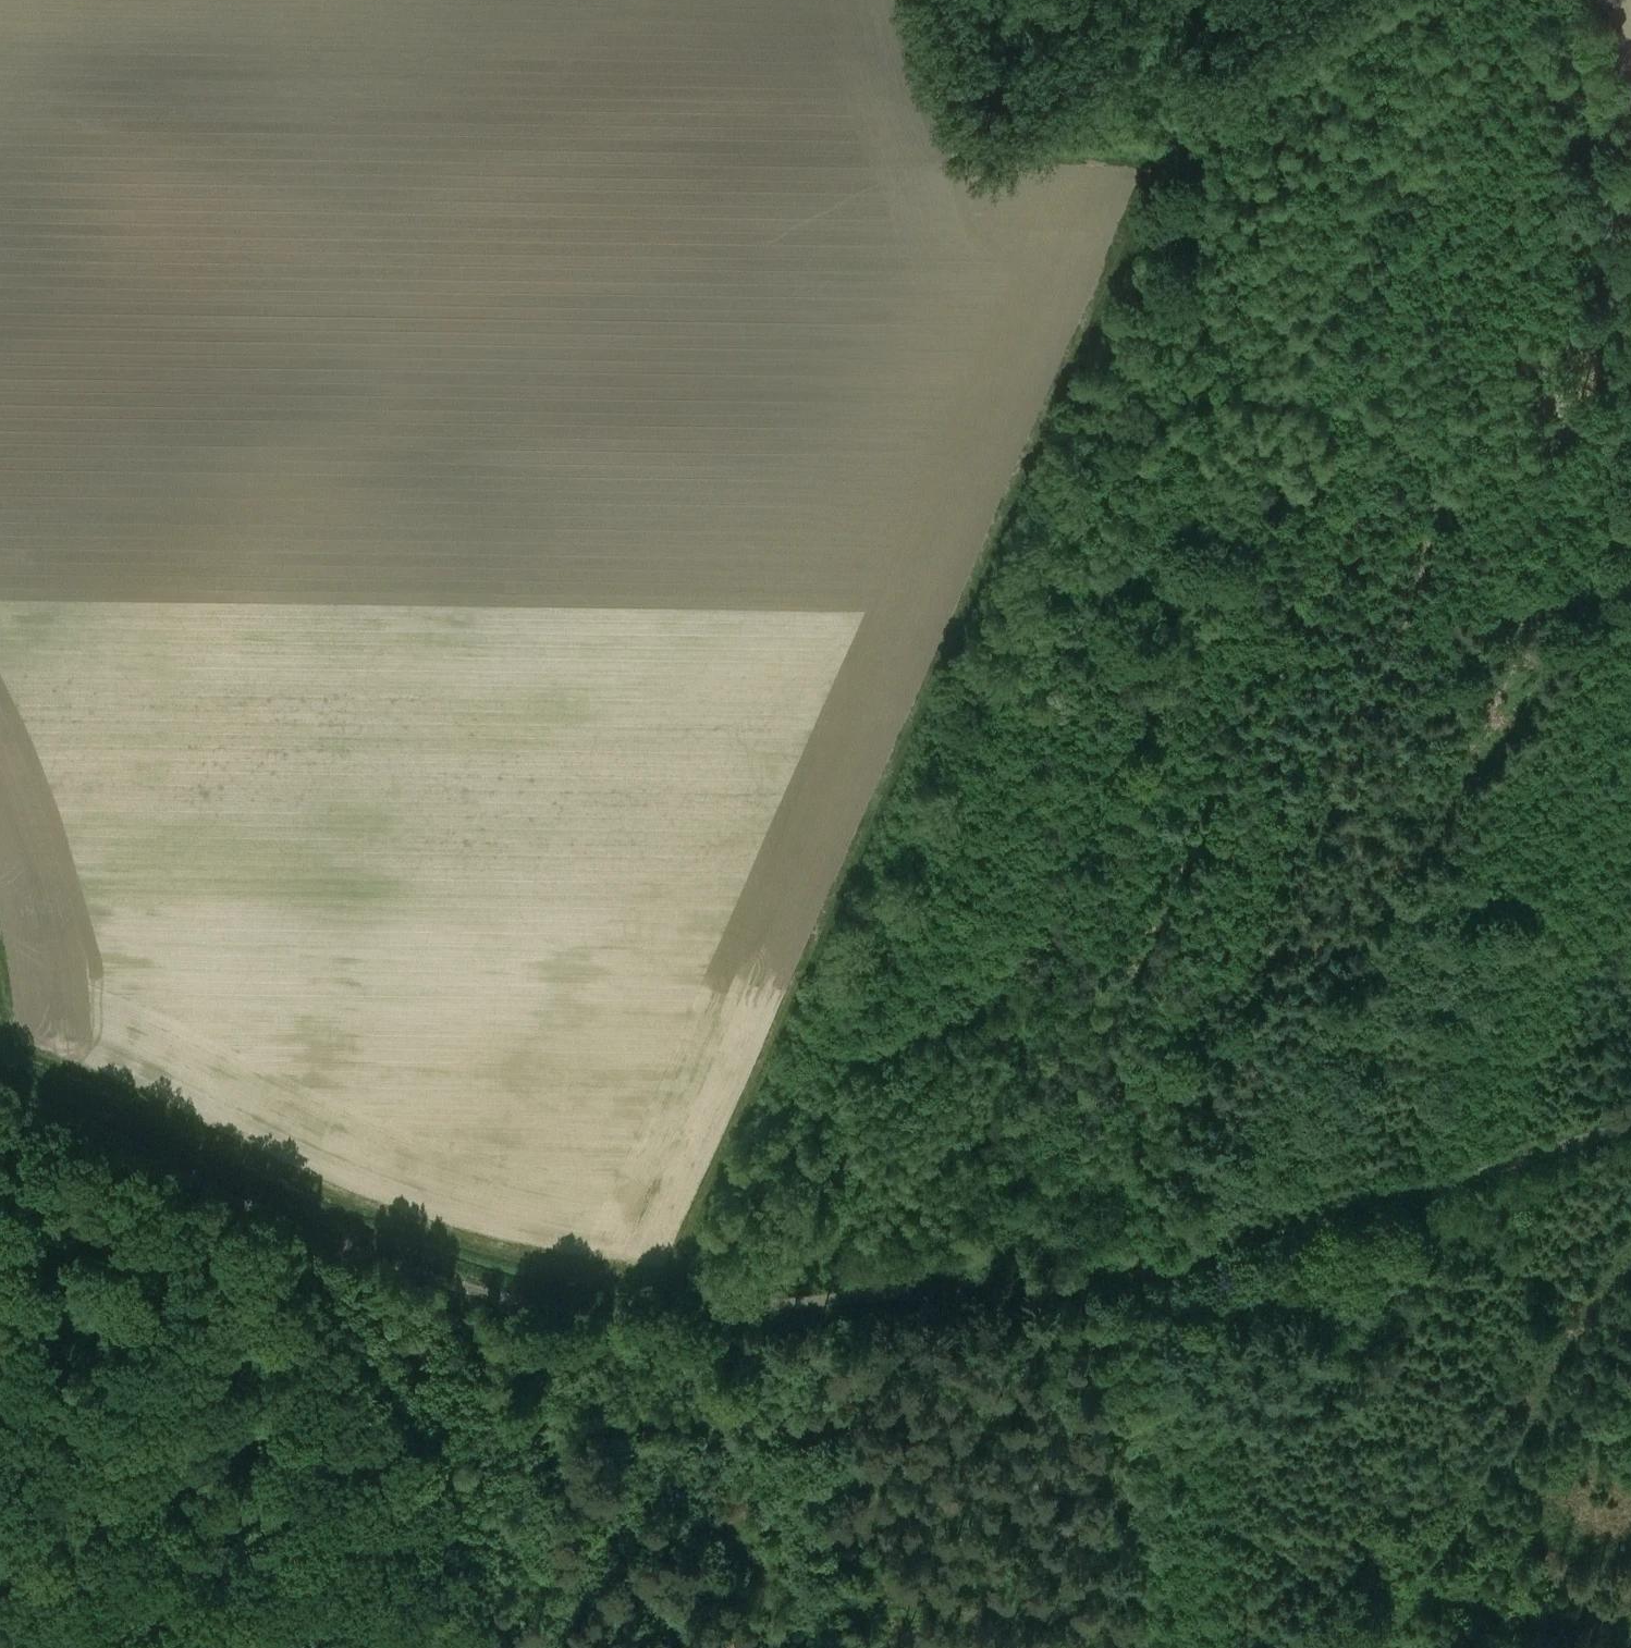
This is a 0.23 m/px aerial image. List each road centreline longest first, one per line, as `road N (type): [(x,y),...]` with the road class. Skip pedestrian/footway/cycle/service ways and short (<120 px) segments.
road 1 (track): [(0,1097),(80,1116),(307,1230),(411,1267),(544,1305),(617,1315),(1167,1271),(1630,1125)]
road 2 (unclassified): [(1630,378),(1570,0)]

